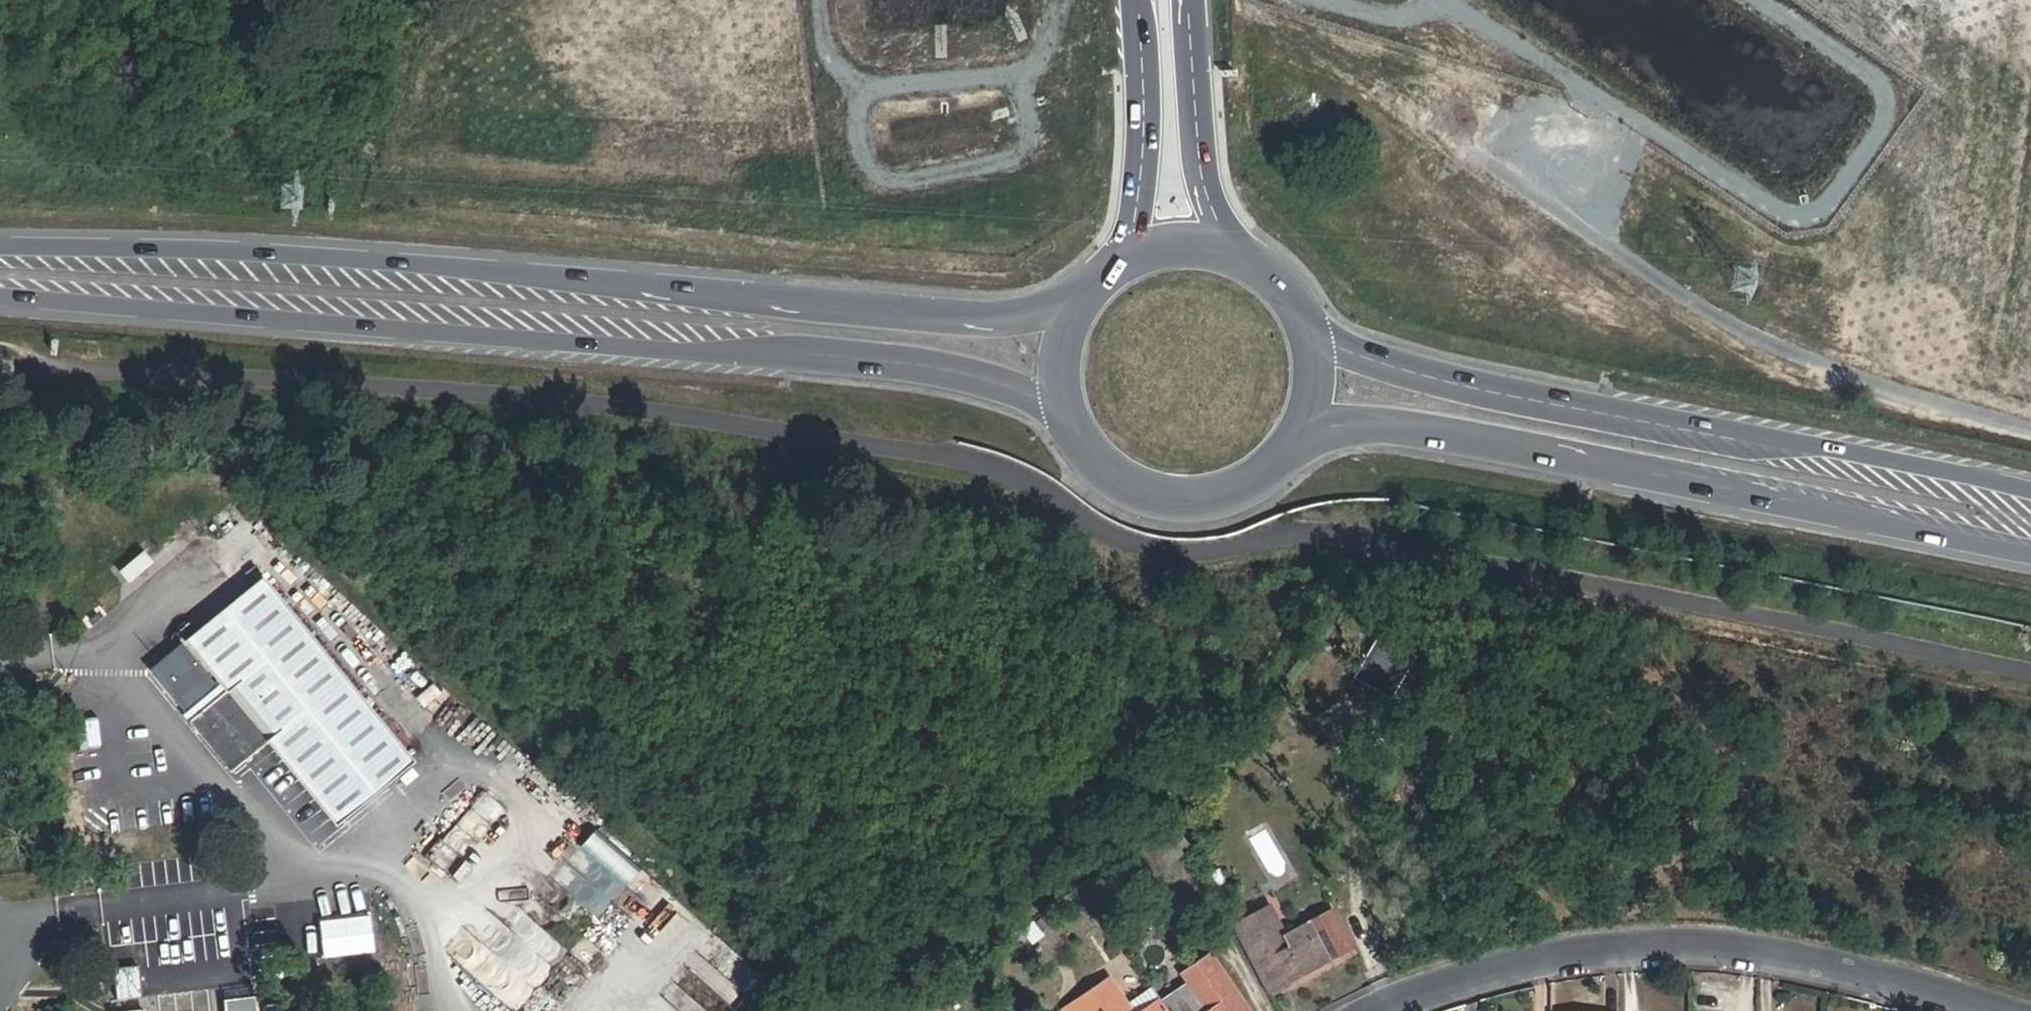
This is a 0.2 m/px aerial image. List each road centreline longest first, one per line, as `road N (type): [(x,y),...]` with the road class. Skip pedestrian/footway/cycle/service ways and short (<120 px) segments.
road 1 (primary): [(1078,293),(1027,312),(939,314),(285,248),(0,240)]
road 2 (primary): [(0,293),(695,346),(797,347),(967,371),(1064,411)]
road 3 (primary): [(2030,488),(1448,375),(1343,341),(1317,316)]
road 4 (primary): [(1309,432),(1414,427),(1533,445),(2030,549)]
road 5 (residential): [(2008,1010),(1927,984),(1712,940),(1438,981),(1387,1010)]
road 6 (primary): [(1064,411),(1080,442),(1131,486),(1197,501),(1262,481),(1309,432)]
road 7 (primary): [(1139,0),(1146,159),(1128,247)]
road 8 (primary): [(1227,236),(1203,164),(1191,0)]
road 9 (primary): [(1317,316),(1282,266),(1227,236)]
road 10 (primary): [(1078,293),(1058,351),(1064,411)]
road 11 (primary): [(1309,432),(1327,375),(1317,316)]

